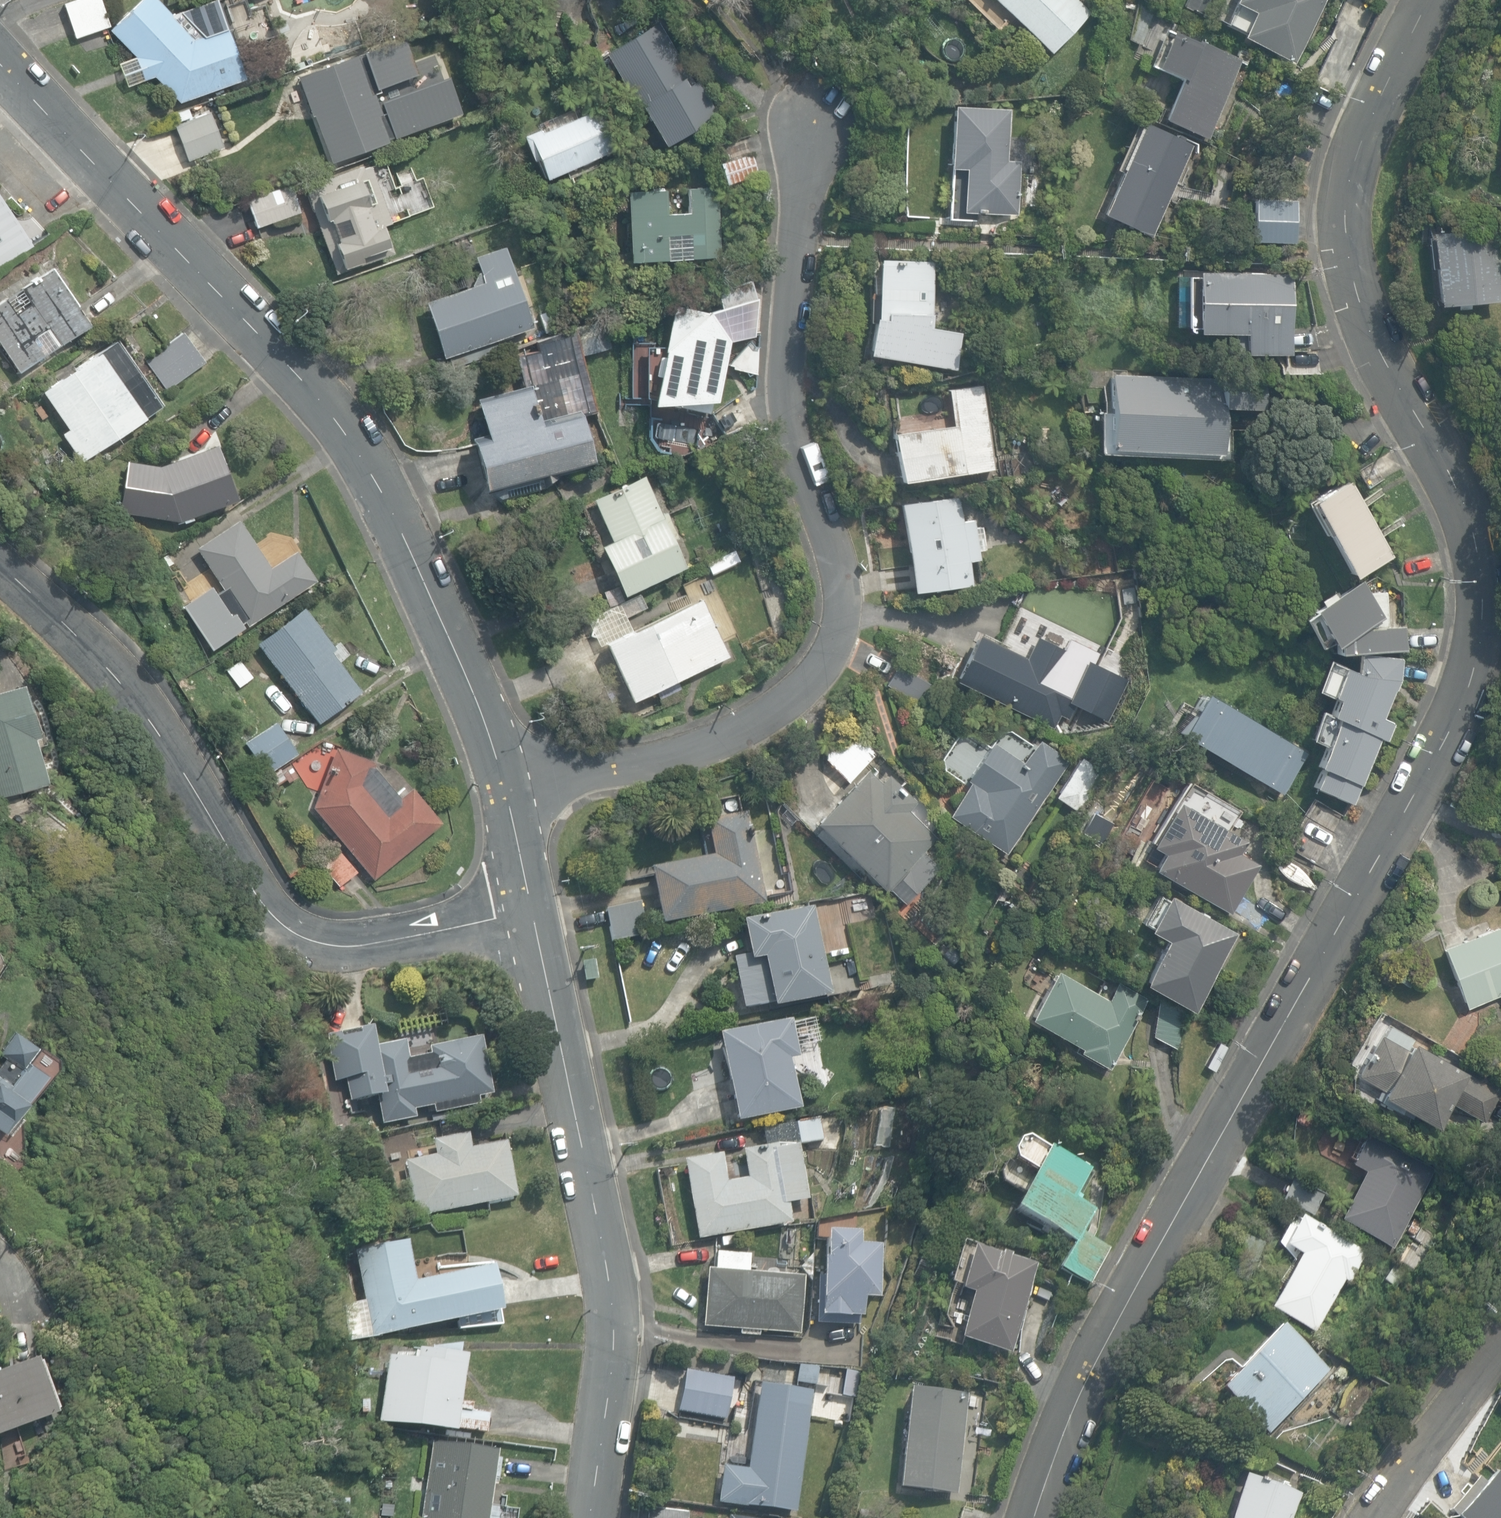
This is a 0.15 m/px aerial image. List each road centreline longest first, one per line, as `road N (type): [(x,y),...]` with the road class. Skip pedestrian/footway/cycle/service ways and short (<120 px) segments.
road 1 (tertiary): [(1427,0),(1356,152),(1346,192),(1347,254),(1381,360),(1467,529),(1481,618),(1473,667),(1426,769),(1087,1377),(1033,1517)]
road 2 (tertiary): [(0,58),(325,397),(381,493),(473,699),(506,798)]
road 3 (residential): [(812,129),(793,235),(786,408),(841,584),(836,637),(803,680),(729,731),(506,798)]
road 4 (residential): [(532,912),(348,946),(298,936),(266,908),(168,748),(109,670),(0,566)]
road 5 (tertiary): [(532,912),(597,1210),(613,1326),(591,1517)]
road 6 (residential): [(1371,1517),(1500,1330)]

